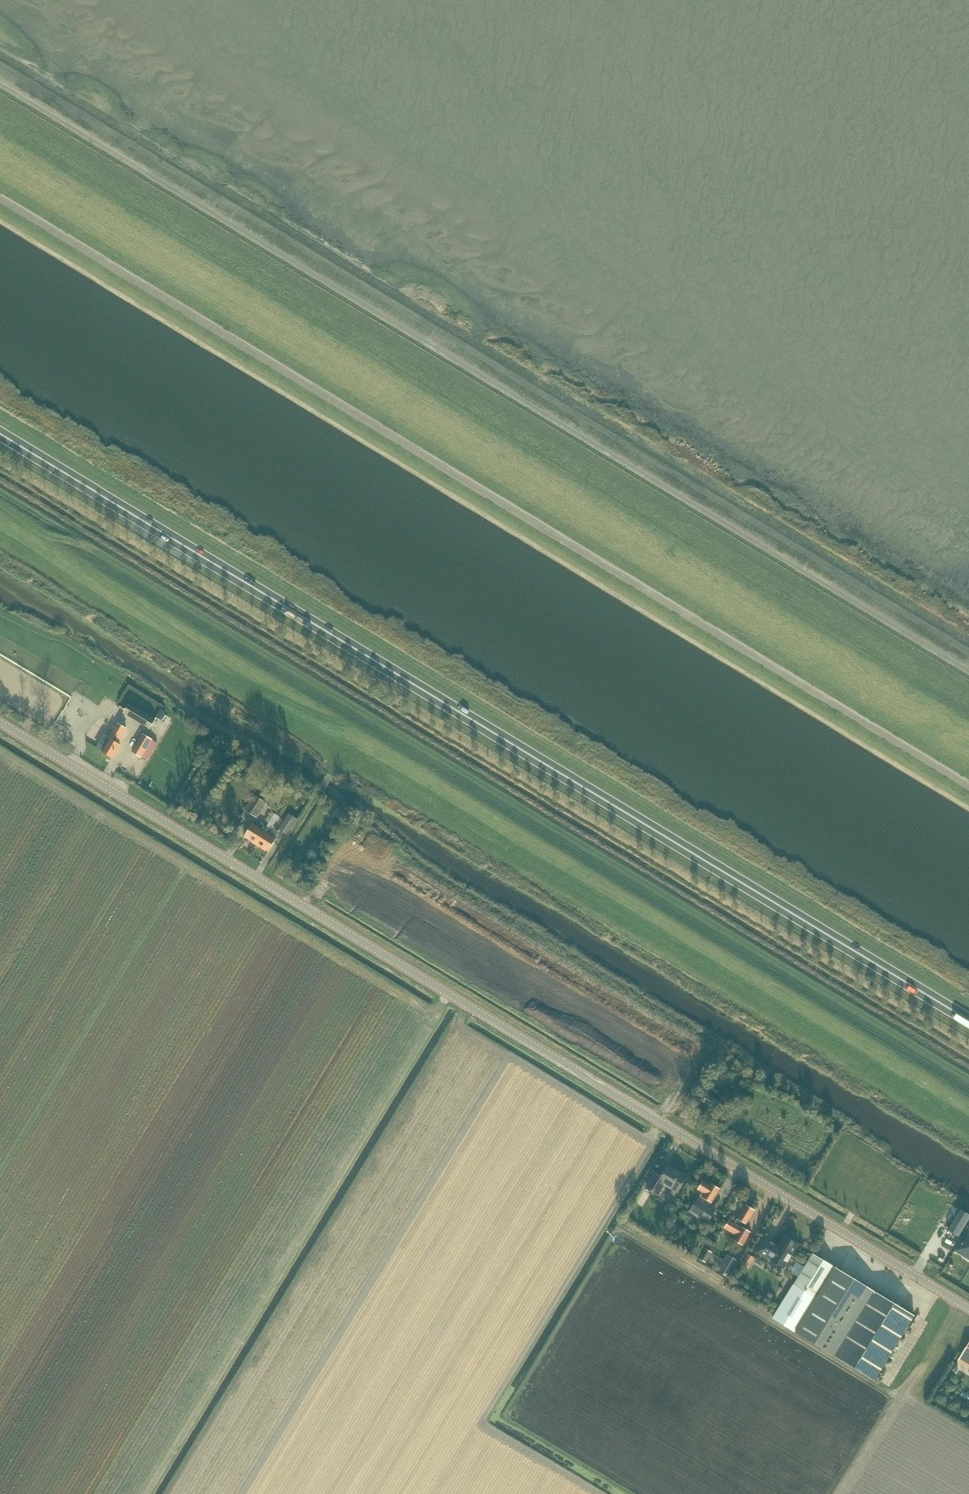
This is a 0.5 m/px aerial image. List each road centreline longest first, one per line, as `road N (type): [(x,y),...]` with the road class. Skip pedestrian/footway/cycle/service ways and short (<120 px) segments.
road 1 (unclassified): [(968,1309),(0,722)]
road 2 (primary): [(968,1020),(0,434)]

